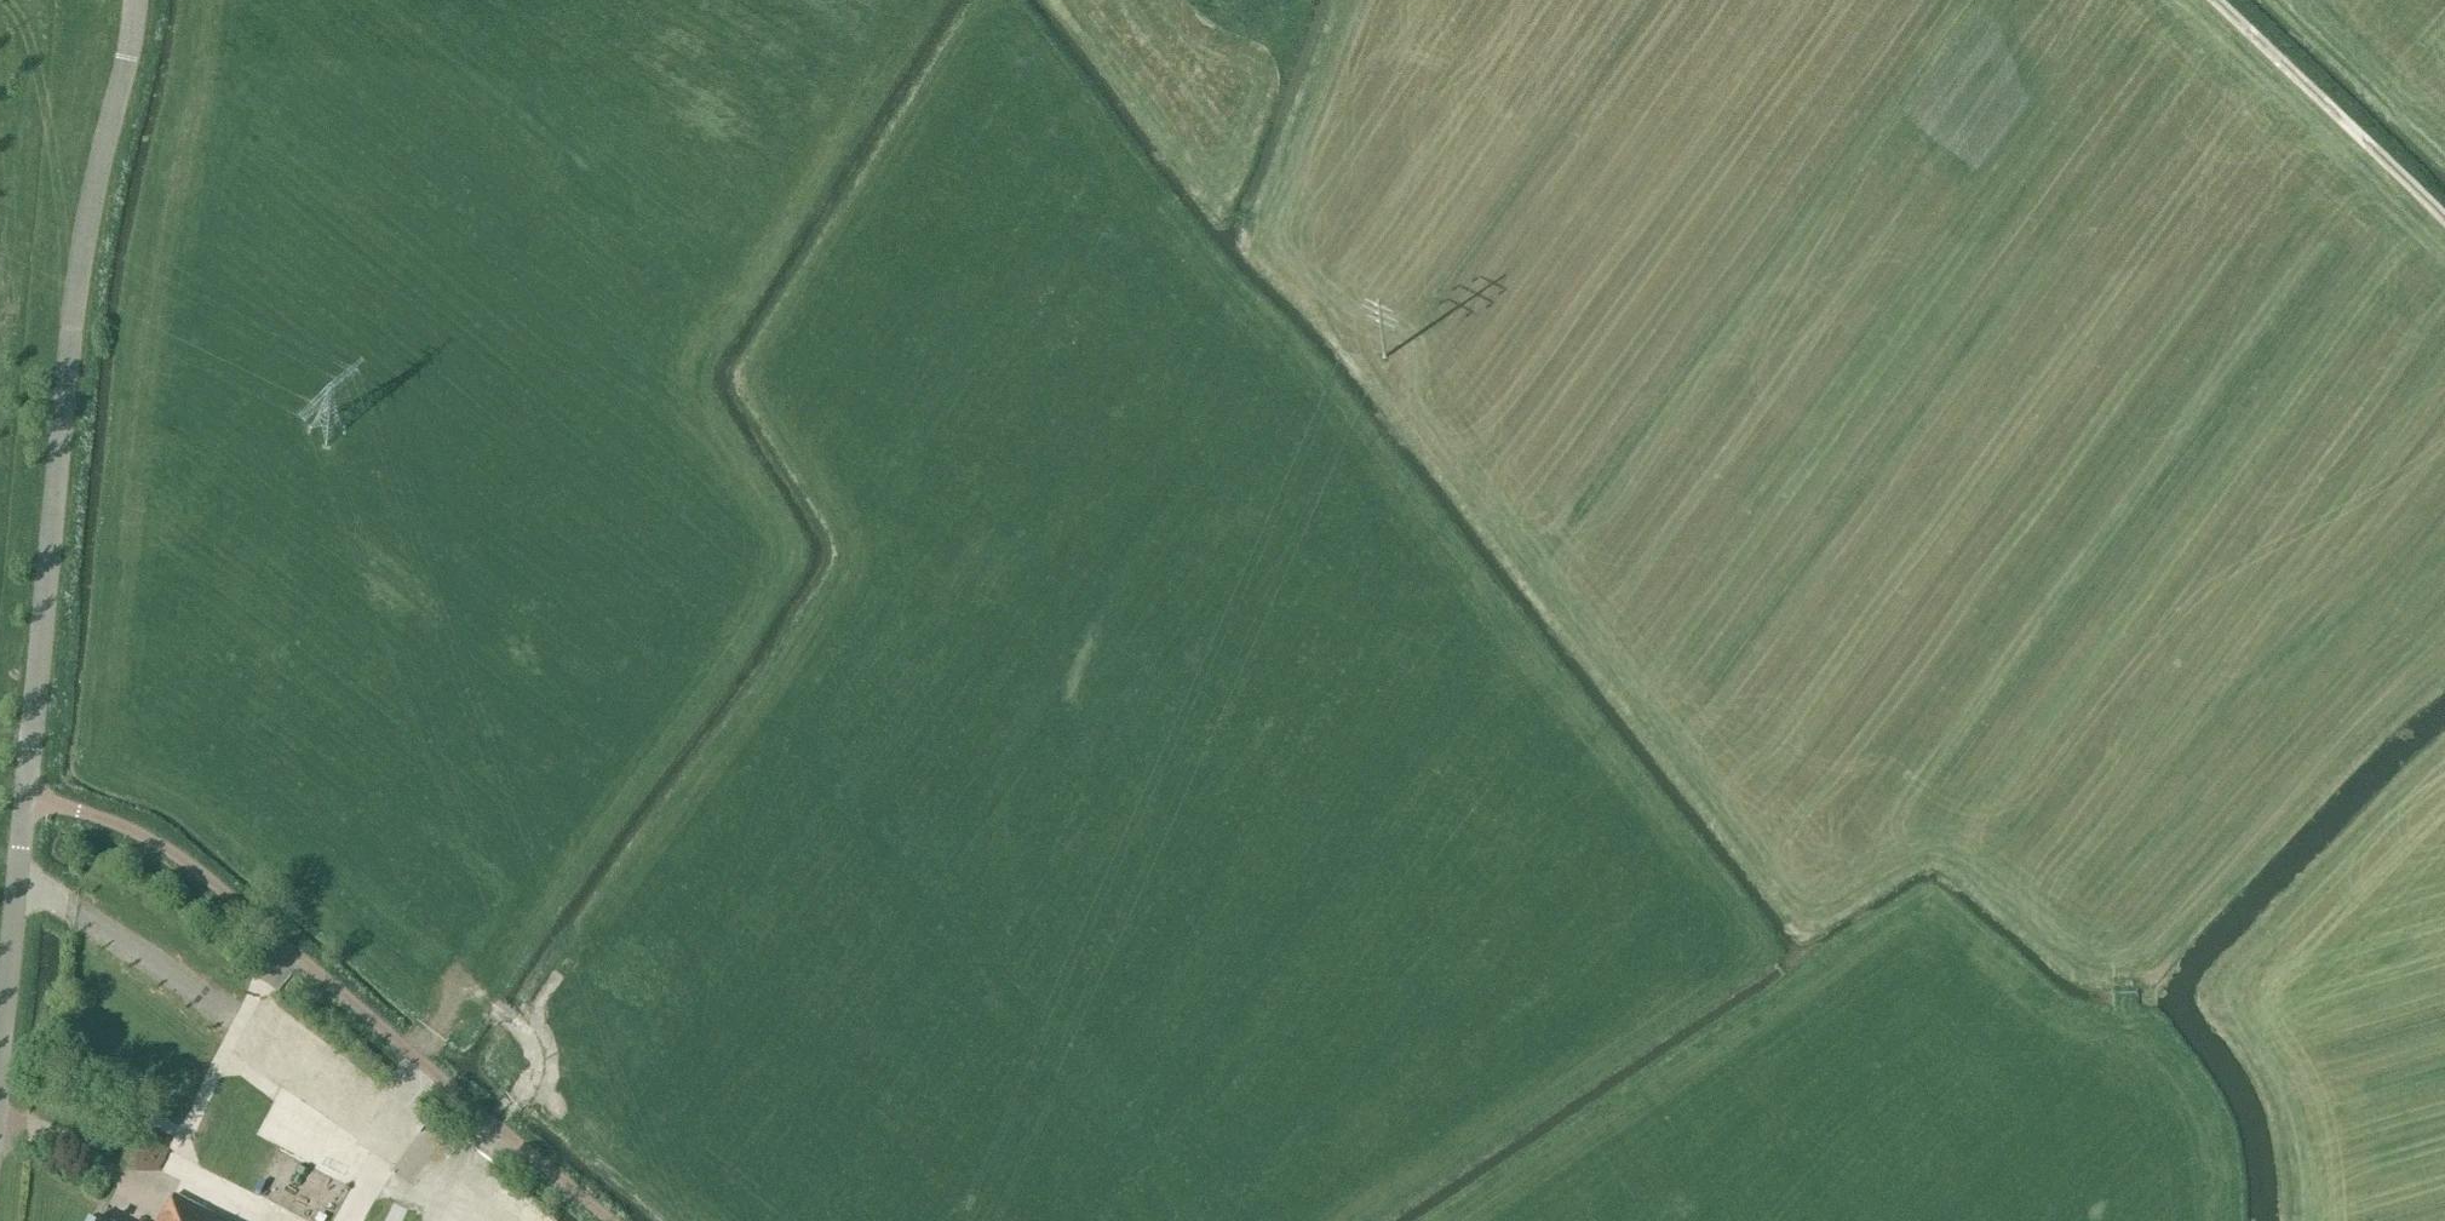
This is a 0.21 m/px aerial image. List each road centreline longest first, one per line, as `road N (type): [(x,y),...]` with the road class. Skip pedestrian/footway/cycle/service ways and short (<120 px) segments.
road 1 (unclassified): [(606,1220),(178,857),(27,796),(85,252),(136,0)]
road 2 (track): [(2200,0),(2444,235)]

